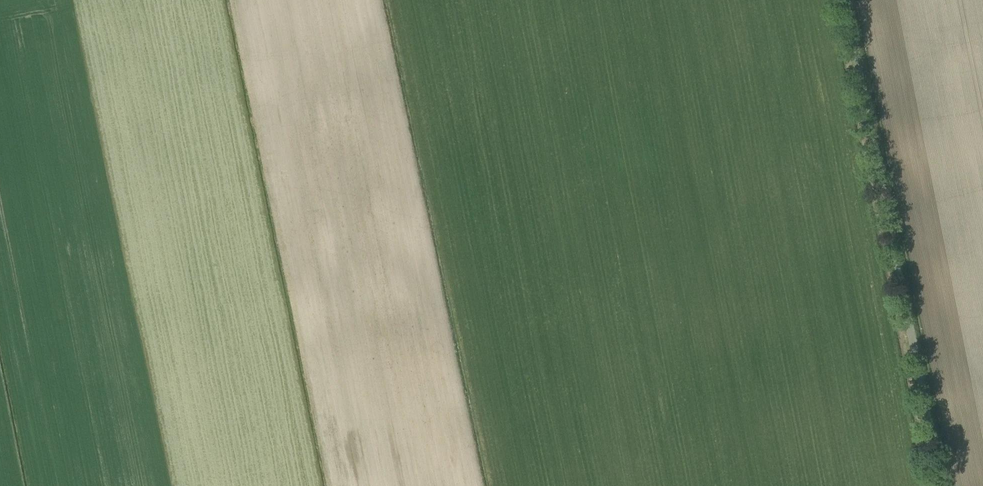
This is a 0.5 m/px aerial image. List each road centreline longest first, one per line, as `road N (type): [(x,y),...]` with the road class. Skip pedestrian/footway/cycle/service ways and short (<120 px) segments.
road 1 (unclassified): [(940,485),(842,0)]

